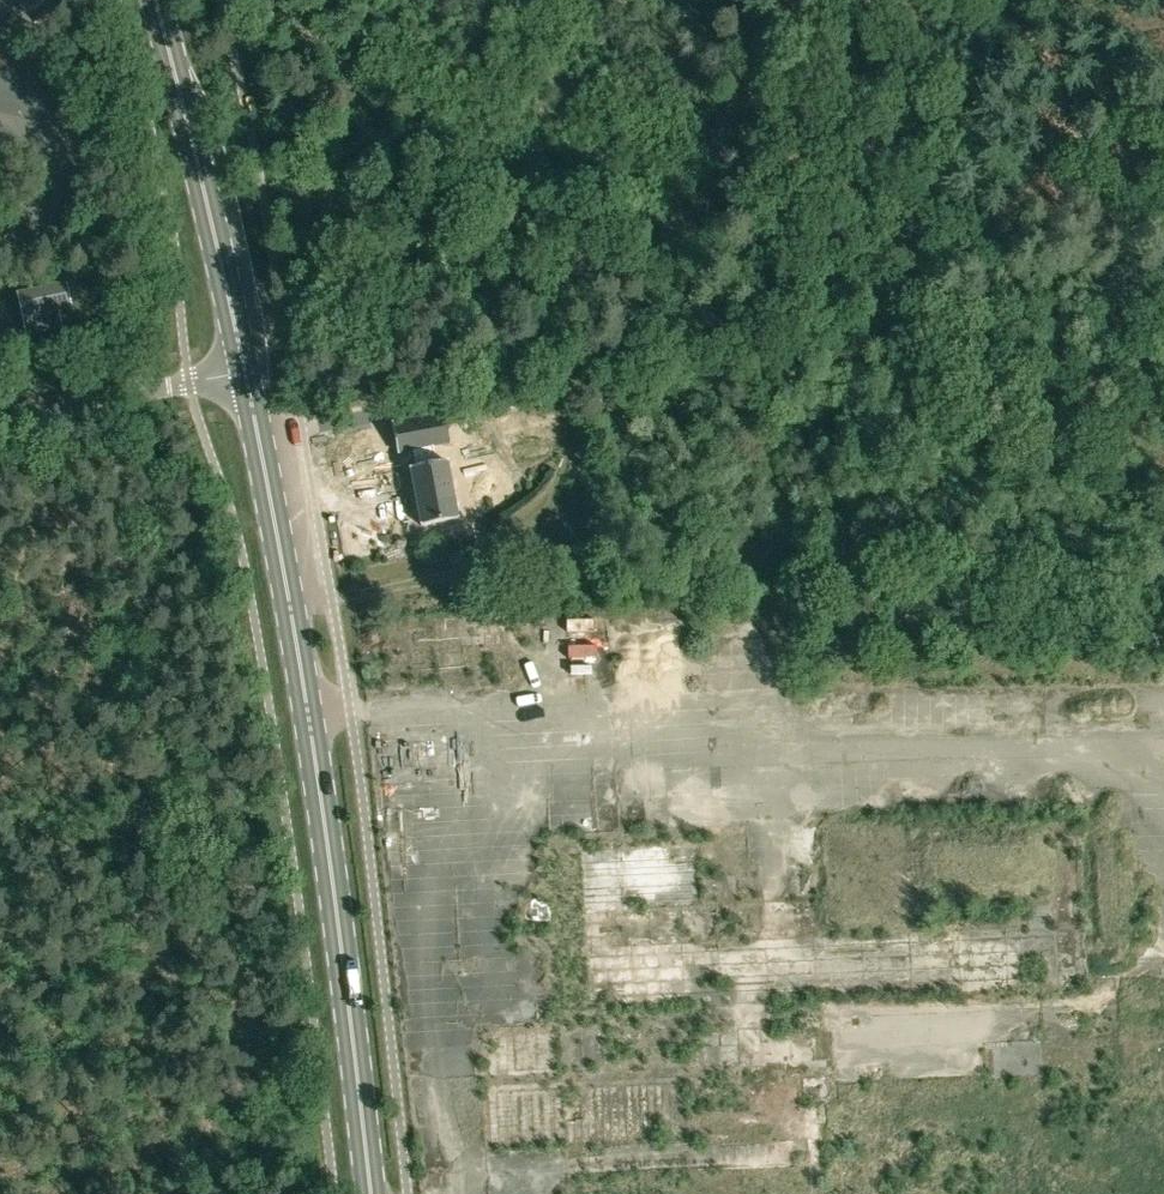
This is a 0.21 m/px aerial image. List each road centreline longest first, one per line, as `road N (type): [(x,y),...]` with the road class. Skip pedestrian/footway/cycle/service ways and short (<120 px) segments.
road 1 (secondary): [(372,1193),(342,912),(245,368)]
road 2 (secondary): [(245,368),(157,0)]
road 3 (unclassified): [(0,418),(189,386),(245,368)]

